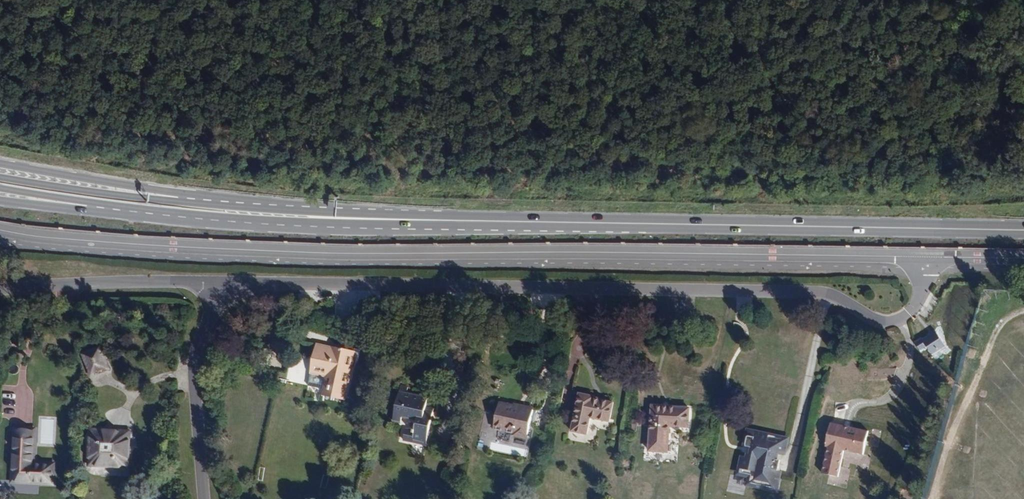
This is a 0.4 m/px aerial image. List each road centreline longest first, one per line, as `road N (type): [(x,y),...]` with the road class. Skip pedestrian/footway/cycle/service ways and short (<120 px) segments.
road 1 (residential): [(0,229),(174,247),(923,257)]
road 2 (primary): [(262,214),(1023,229)]
road 3 (residential): [(923,257),(919,296),(909,313),(887,322),(825,293),(220,284)]
road 4 (residential): [(220,284),(0,292)]
road 5 (residential): [(220,284),(195,385),(204,498)]
road 6 (track): [(936,498),(982,358),(1001,320),(1023,310)]
road 7 (primary): [(179,198),(0,163)]
road 8 (primary): [(179,198),(0,175)]
road 9 (primary): [(99,209),(220,220),(262,214)]

